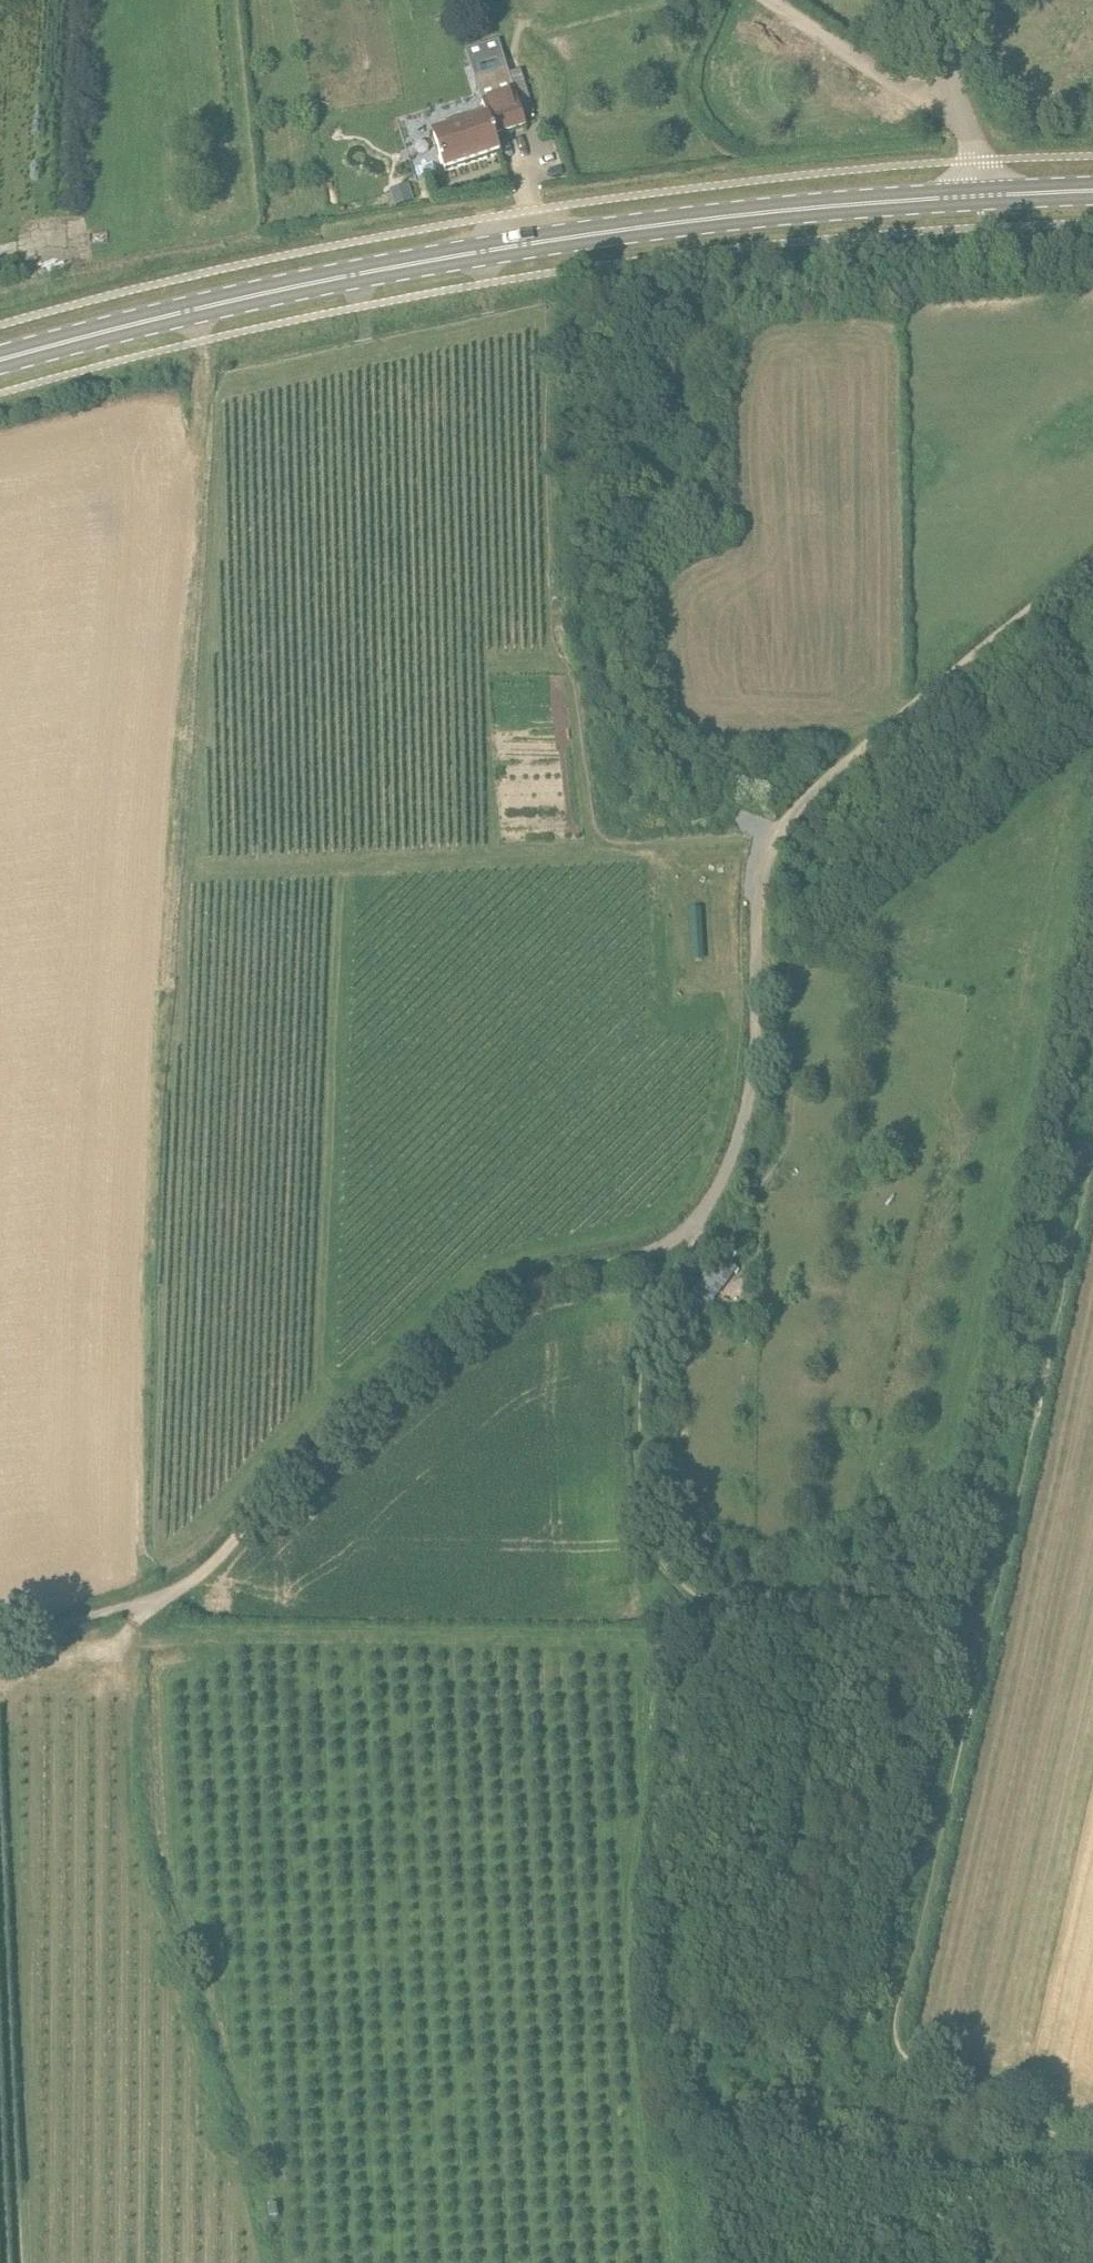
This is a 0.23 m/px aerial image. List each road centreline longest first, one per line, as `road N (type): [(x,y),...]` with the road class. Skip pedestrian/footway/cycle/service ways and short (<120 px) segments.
road 1 (unclassified): [(760,877),(751,1079),(728,1162),(702,1215),(649,1254),(559,1274),(464,1321),(339,1426),(186,1584),(0,1646)]
road 2 (track): [(1092,2152),(914,2063),(899,2035),(1092,1165)]
road 3 (secondary): [(0,362),(303,286),(530,242),(781,209),(981,195)]
road 4 (track): [(987,1644),(936,1613),(699,1597),(653,1546),(640,1441),(644,1351),(702,1215)]
road 5 (track): [(760,877),(778,833),(813,792),(1092,560)]
road 6 (track): [(724,1310),(749,1271),(757,1193),(793,1088),(775,974),(756,925)]
road 7 (track): [(769,0),(960,115)]
road 8 (unclassified): [(981,195),(973,140),(951,80),(961,25),(977,0)]

